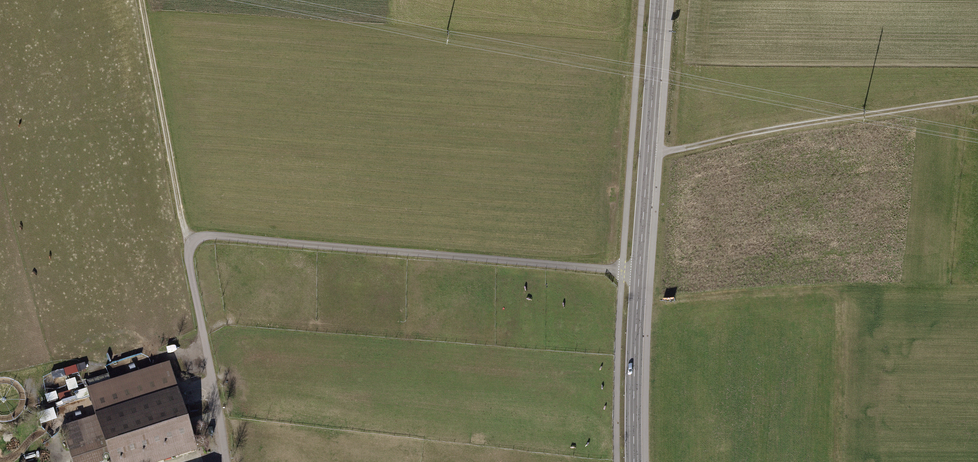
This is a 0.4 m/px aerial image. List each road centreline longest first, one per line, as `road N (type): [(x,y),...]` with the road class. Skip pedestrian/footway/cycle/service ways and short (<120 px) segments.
road 1 (track): [(228,461),(188,255),(198,237),(639,272)]
road 2 (primary): [(659,0),(634,461)]
road 3 (track): [(649,153),(977,97)]
road 4 (track): [(632,0),(611,270)]
road 5 (track): [(142,0),(191,244)]
road 6 (track): [(673,148),(684,0)]

